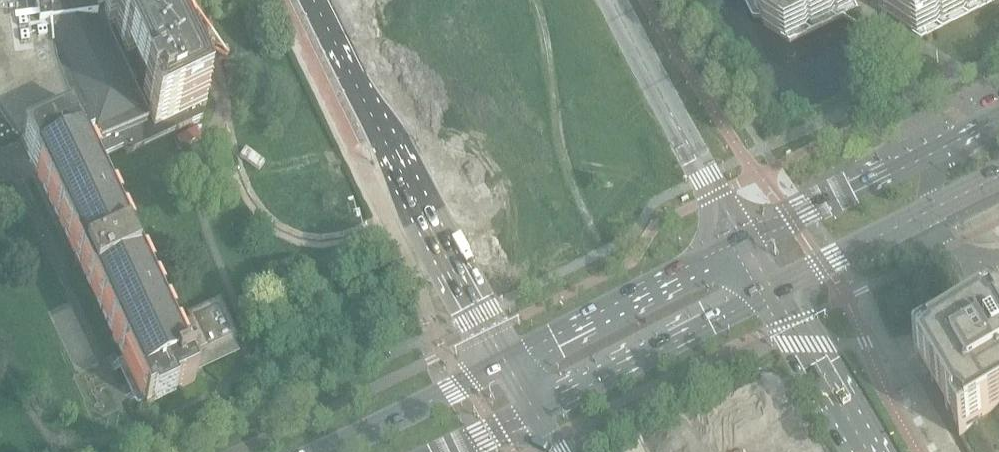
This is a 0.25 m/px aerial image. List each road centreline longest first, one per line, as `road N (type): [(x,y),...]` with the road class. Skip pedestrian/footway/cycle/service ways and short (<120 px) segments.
road 1 (secondary): [(311,0),(505,359)]
road 2 (secondary): [(747,243),(613,0)]
road 3 (secondary): [(747,243),(505,359)]
road 4 (secondary): [(536,413),(776,293)]
road 5 (tertiary): [(505,359),(316,451)]
road 6 (secondary): [(932,146),(747,243)]
road 7 (secondary): [(869,451),(776,293)]
road 8 (secondary): [(776,293),(934,211)]

